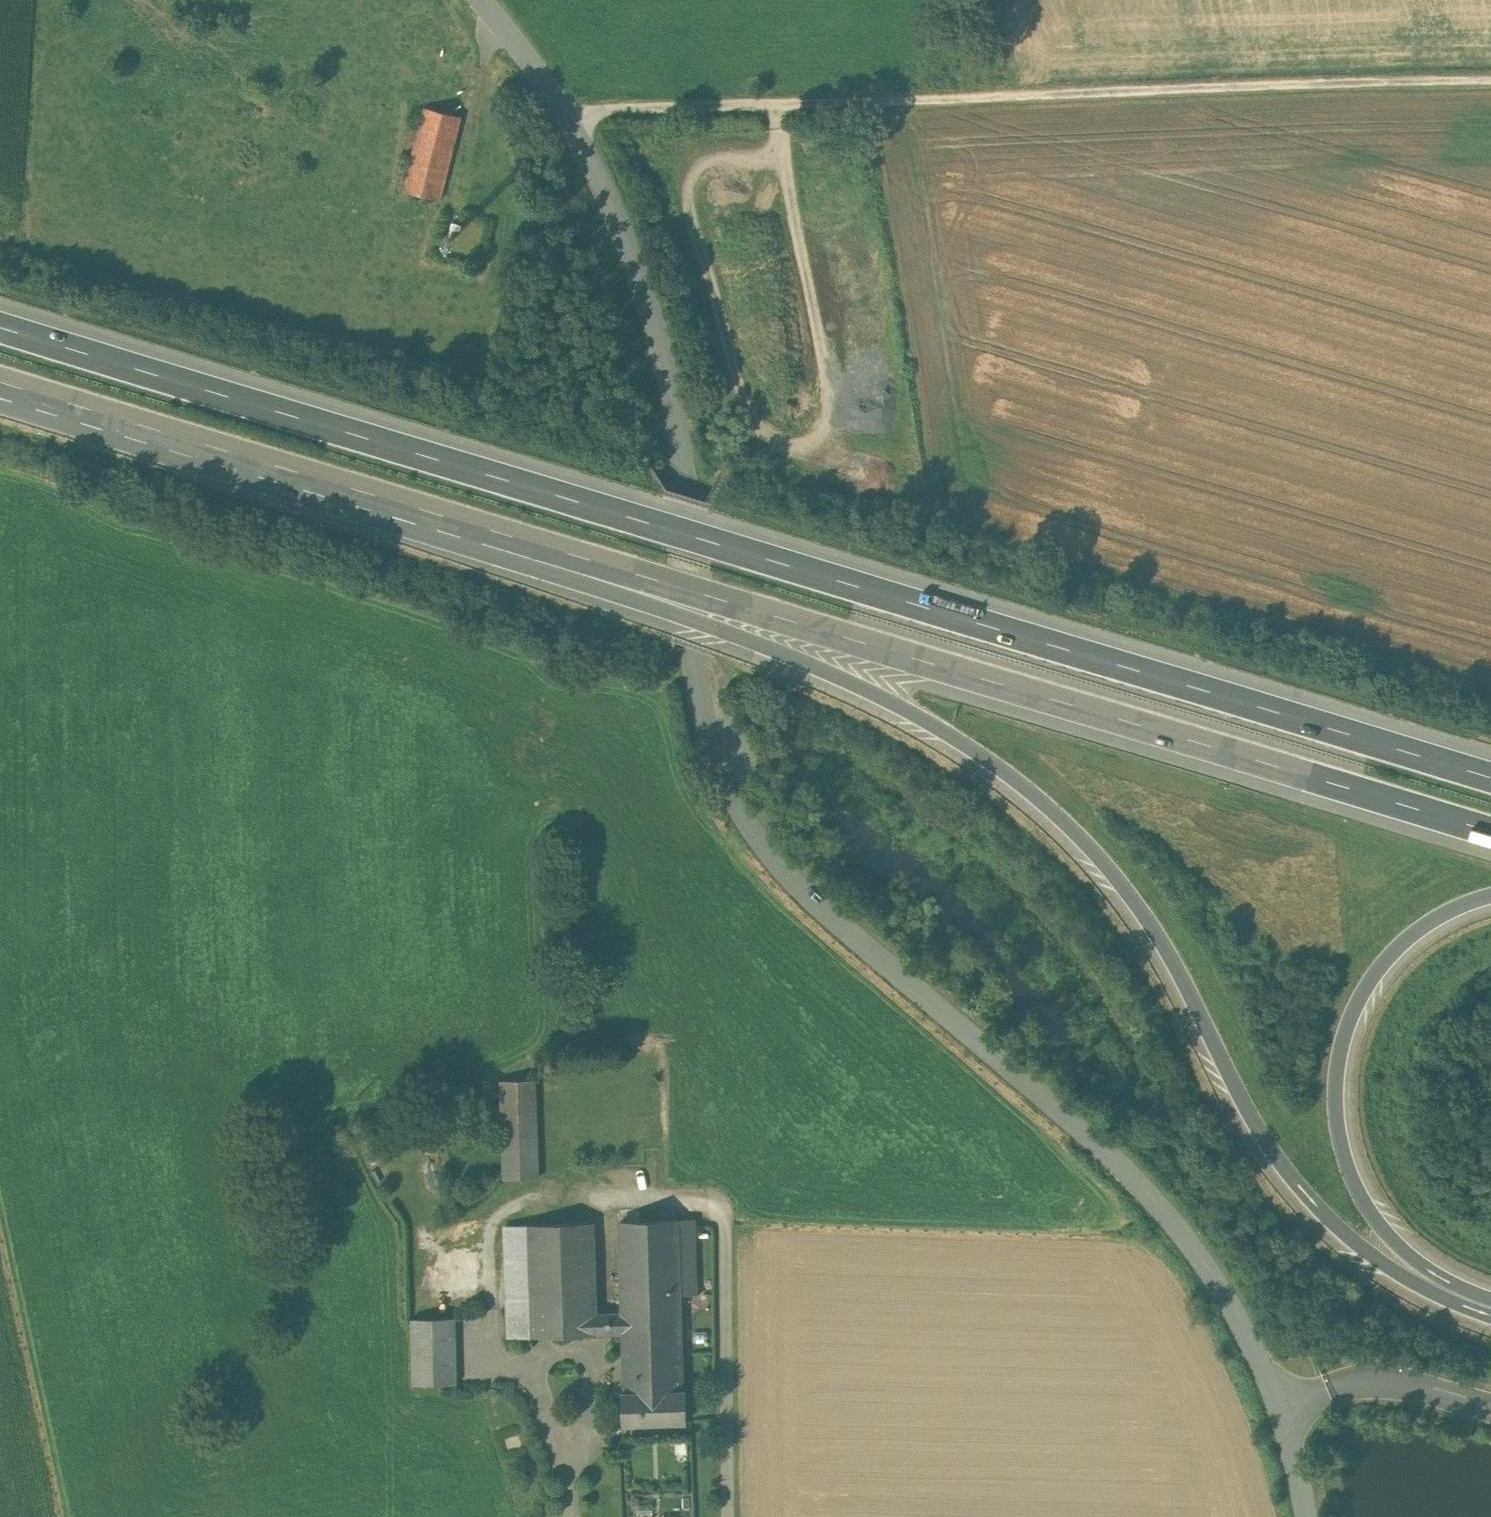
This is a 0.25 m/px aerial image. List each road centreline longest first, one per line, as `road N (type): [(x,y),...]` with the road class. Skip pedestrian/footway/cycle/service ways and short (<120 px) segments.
road 1 (unclassified): [(482,0),(564,112),(621,226),(654,322),(680,444),(694,664),(733,788),(782,870),(1117,1160),(1194,1242),(1228,1291),(1279,1408),(1305,1516)]
road 2 (motorway): [(1490,777),(0,333)]
road 3 (motorway): [(522,535),(562,566),(736,619),(859,674),(988,754),(1064,819),(1127,898),(1237,1099),(1301,1184),(1400,1273),(1490,1315)]
road 4 (motorway): [(522,535),(1490,831)]
road 5 (motorway): [(1490,1298),(1419,1262),(1376,1219),(1343,1154),(1334,1086),(1355,1004),(1392,952),(1453,909),(1490,896)]
road 6 (motorway): [(0,382),(522,535)]

